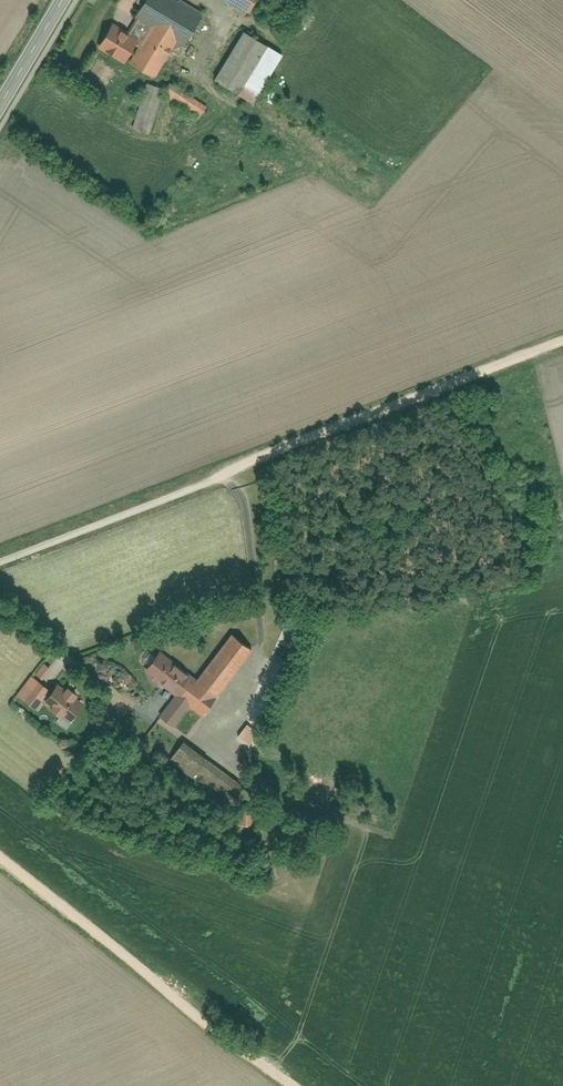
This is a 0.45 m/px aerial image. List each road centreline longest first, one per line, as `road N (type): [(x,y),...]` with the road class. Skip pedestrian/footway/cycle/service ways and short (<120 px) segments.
road 1 (track): [(214,477),(562,341)]
road 2 (unclassified): [(0,559),(214,477)]
road 3 (secondary): [(0,105),(62,0)]

